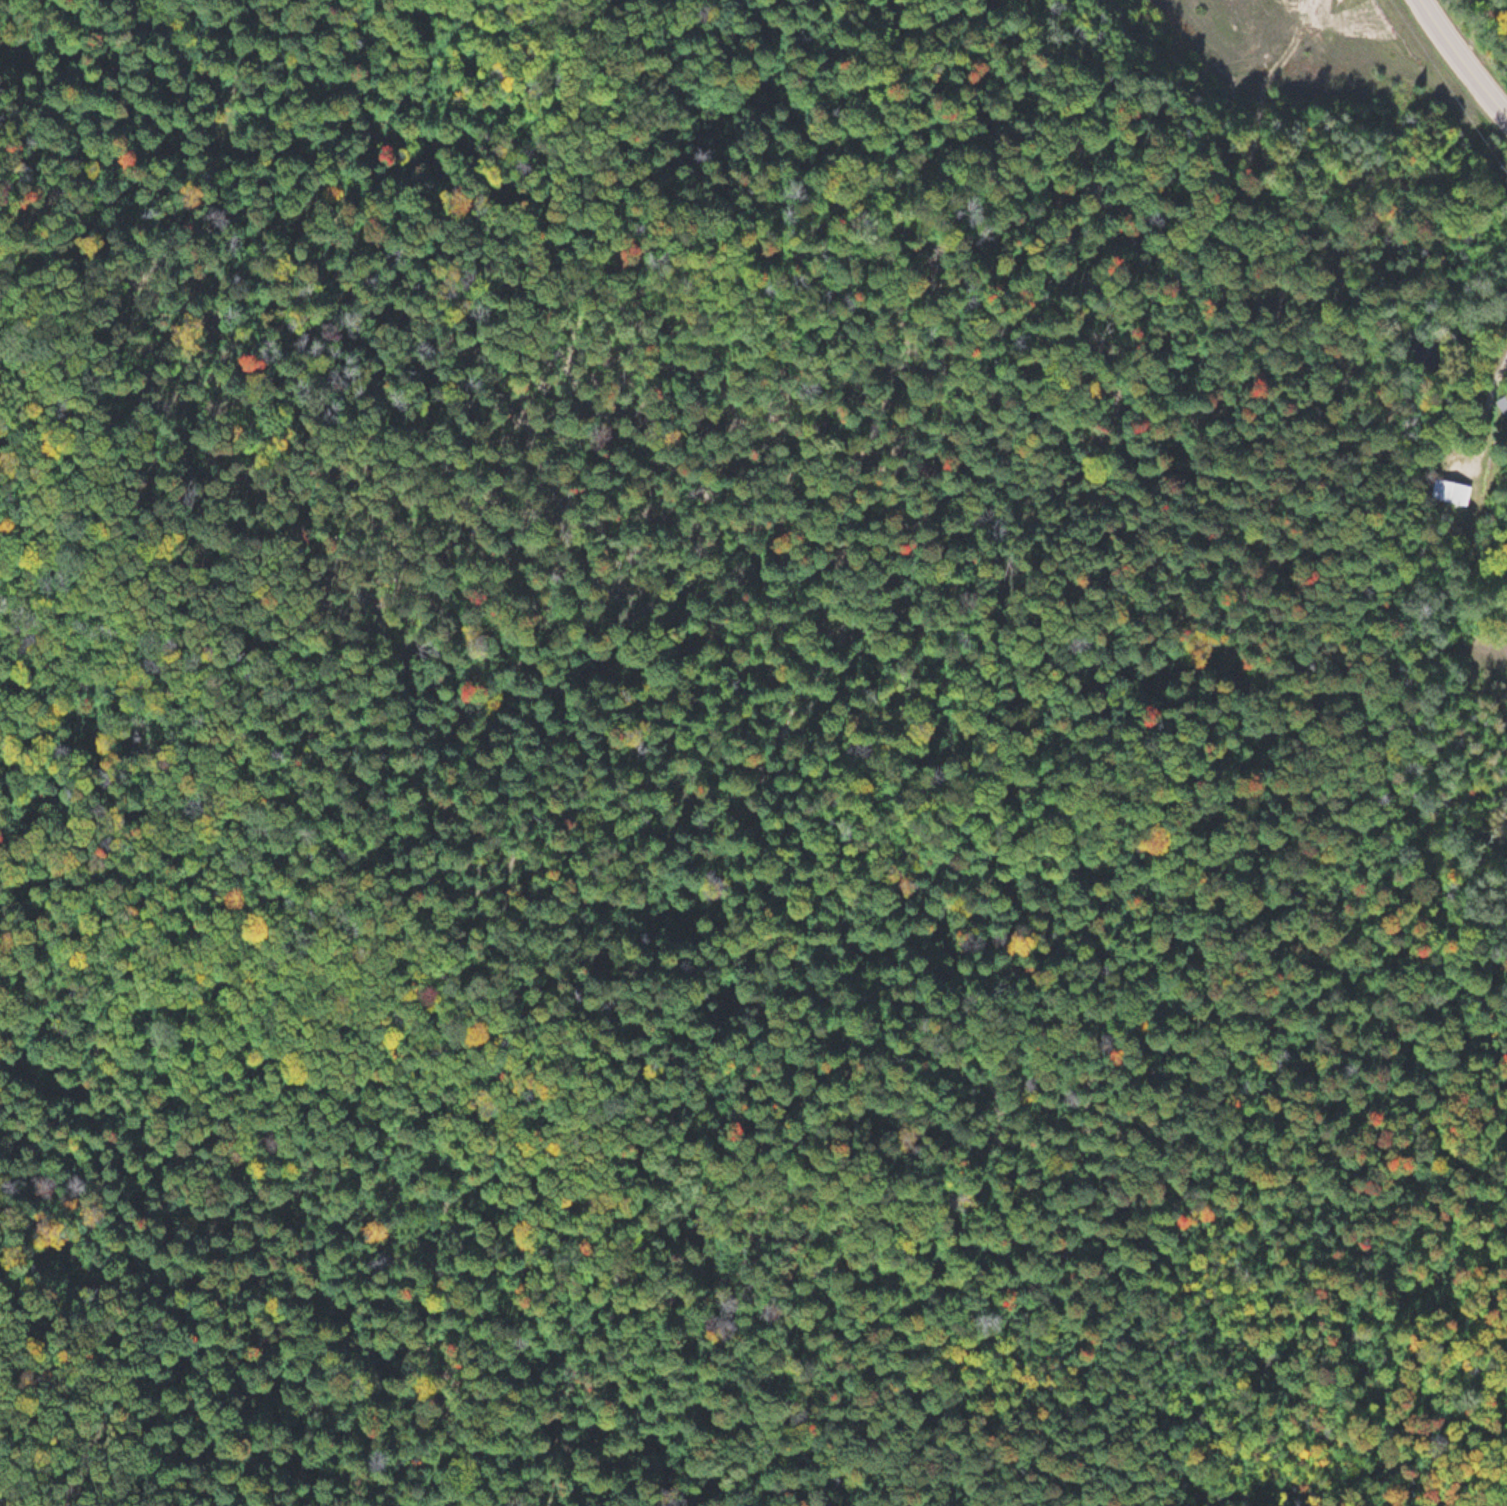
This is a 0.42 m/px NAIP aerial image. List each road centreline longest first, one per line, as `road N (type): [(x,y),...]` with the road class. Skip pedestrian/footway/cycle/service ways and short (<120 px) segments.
road 1 (tertiary): [(1506,114),(1422,0)]

